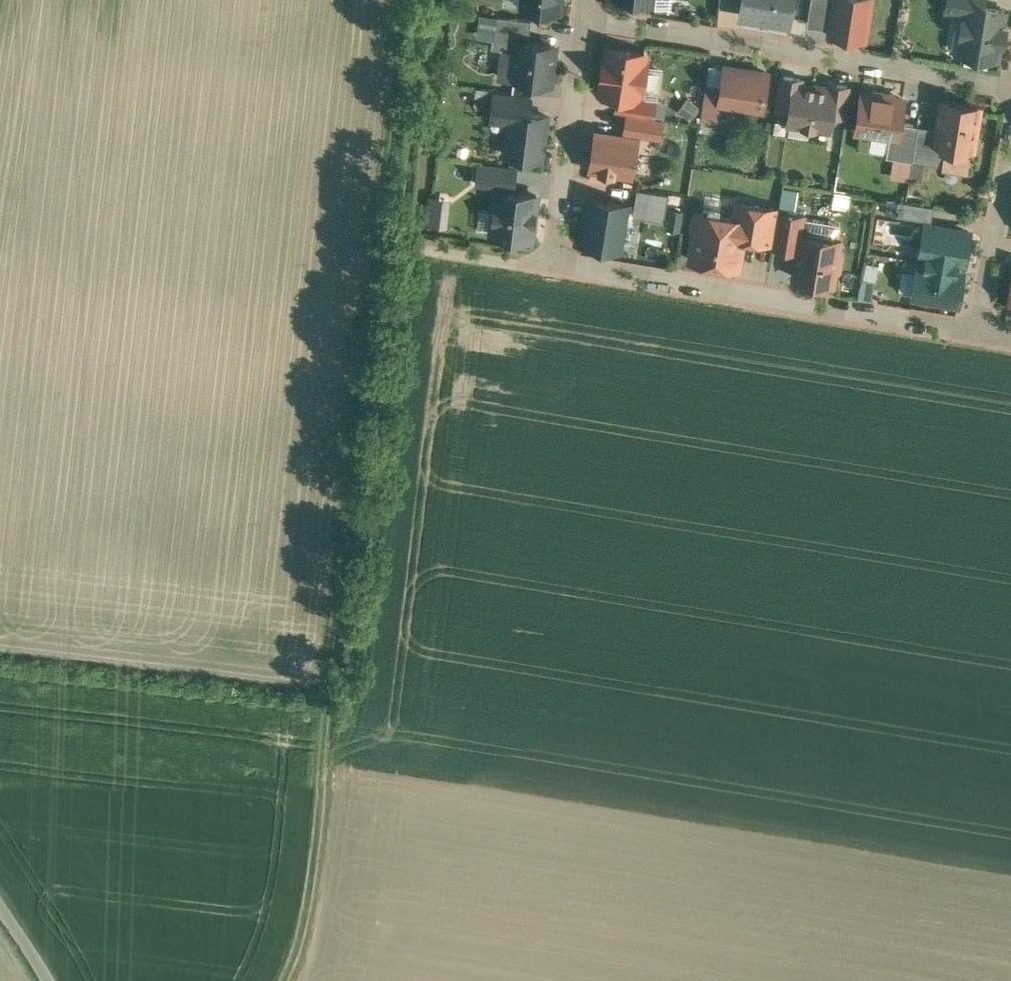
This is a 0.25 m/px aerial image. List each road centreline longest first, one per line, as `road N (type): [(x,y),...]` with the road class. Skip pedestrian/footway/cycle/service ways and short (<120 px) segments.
road 1 (track): [(293,980),(303,967),(343,667),(414,0)]
road 2 (residential): [(551,263),(979,337)]
road 3 (residential): [(582,21),(1010,90)]
road 4 (residential): [(582,21),(551,263)]
road 5 (residential): [(1010,141),(979,337)]
road 6 (residential): [(423,240),(551,263)]

